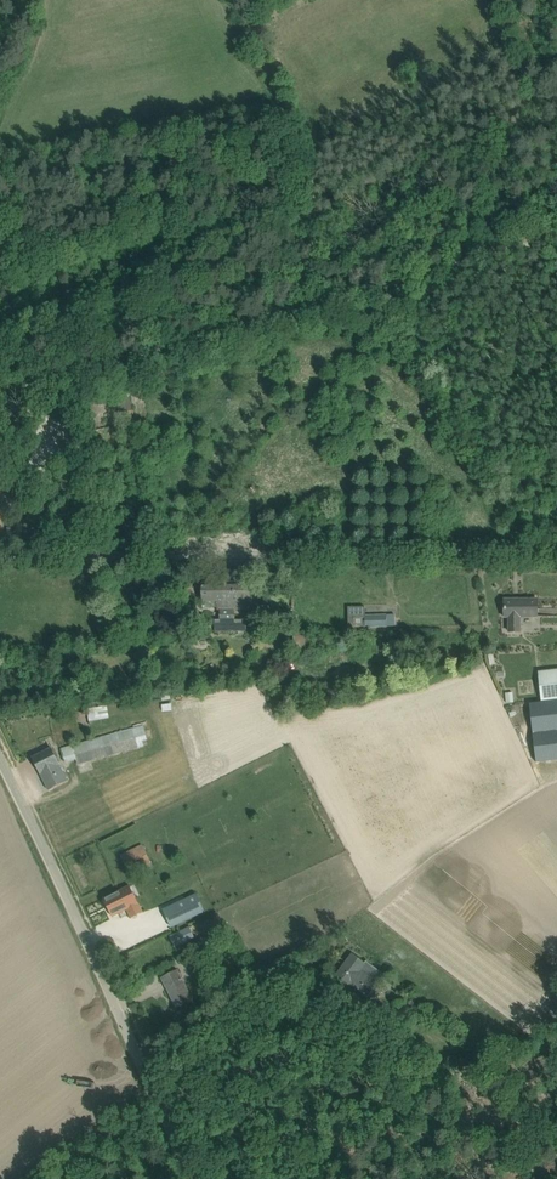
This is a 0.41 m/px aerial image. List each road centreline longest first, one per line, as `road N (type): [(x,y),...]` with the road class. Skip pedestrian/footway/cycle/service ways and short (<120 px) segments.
road 1 (unclassified): [(556,552),(0,556)]
road 2 (unclassified): [(200,1178),(0,754)]
road 3 (track): [(0,391),(328,301)]
road 4 (track): [(328,301),(297,120),(280,101),(248,13)]
road 5 (track): [(556,238),(328,301)]

